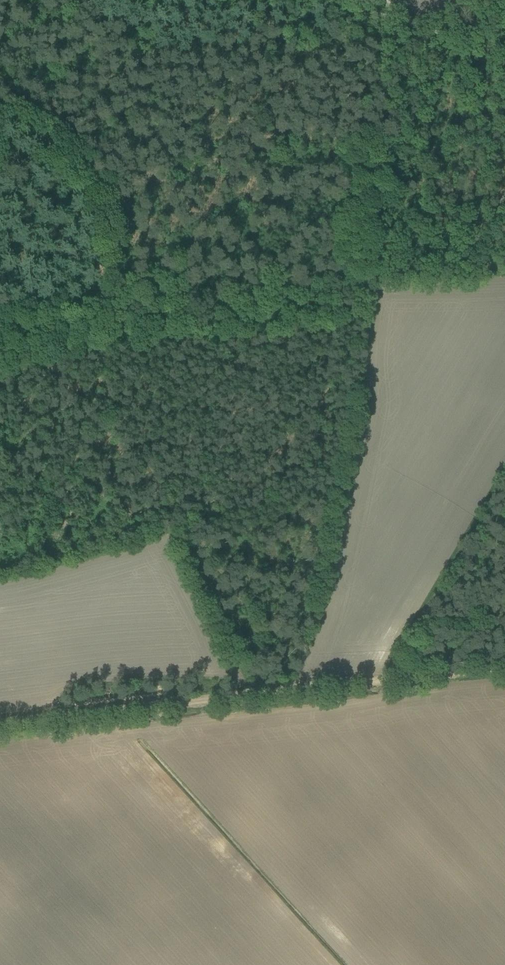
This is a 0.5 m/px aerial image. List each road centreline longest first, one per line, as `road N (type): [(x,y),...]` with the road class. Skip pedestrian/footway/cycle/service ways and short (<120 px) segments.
road 1 (track): [(380,27),(376,131),(108,173),(112,342),(130,406),(240,647),(247,694)]
road 2 (track): [(105,0),(380,27)]
road 3 (track): [(0,726),(247,694)]
road 4 (track): [(247,694),(399,680)]

